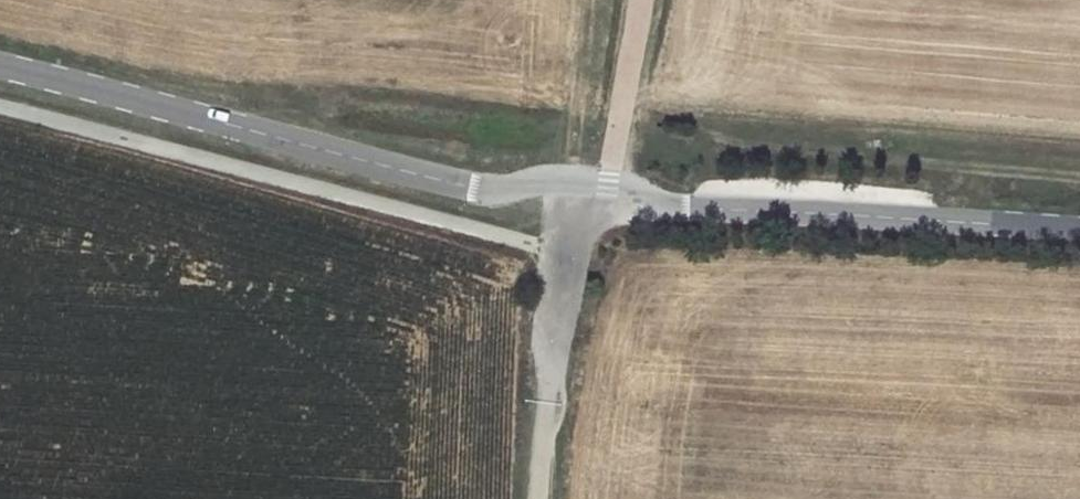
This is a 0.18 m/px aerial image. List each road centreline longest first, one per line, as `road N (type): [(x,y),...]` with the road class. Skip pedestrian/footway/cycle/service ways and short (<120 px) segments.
road 1 (unclassified): [(1079,229),(674,208),(622,185),(563,178),(470,187),(0,65)]
road 2 (track): [(565,251),(543,498)]
road 3 (track): [(606,183),(576,110),(588,0)]
road 4 (track): [(639,0),(606,183)]

